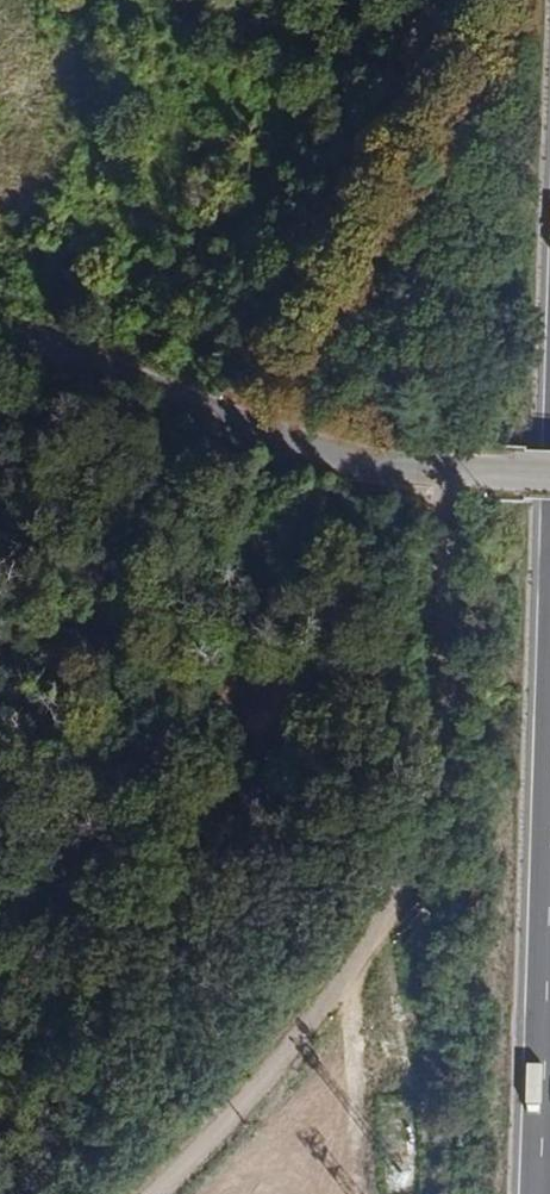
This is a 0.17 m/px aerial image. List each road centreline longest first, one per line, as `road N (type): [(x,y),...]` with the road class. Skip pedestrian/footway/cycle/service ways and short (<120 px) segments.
road 1 (track): [(111,1193),(385,919),(429,817),(441,464)]
road 2 (unclassified): [(0,336),(279,441),(549,476)]

